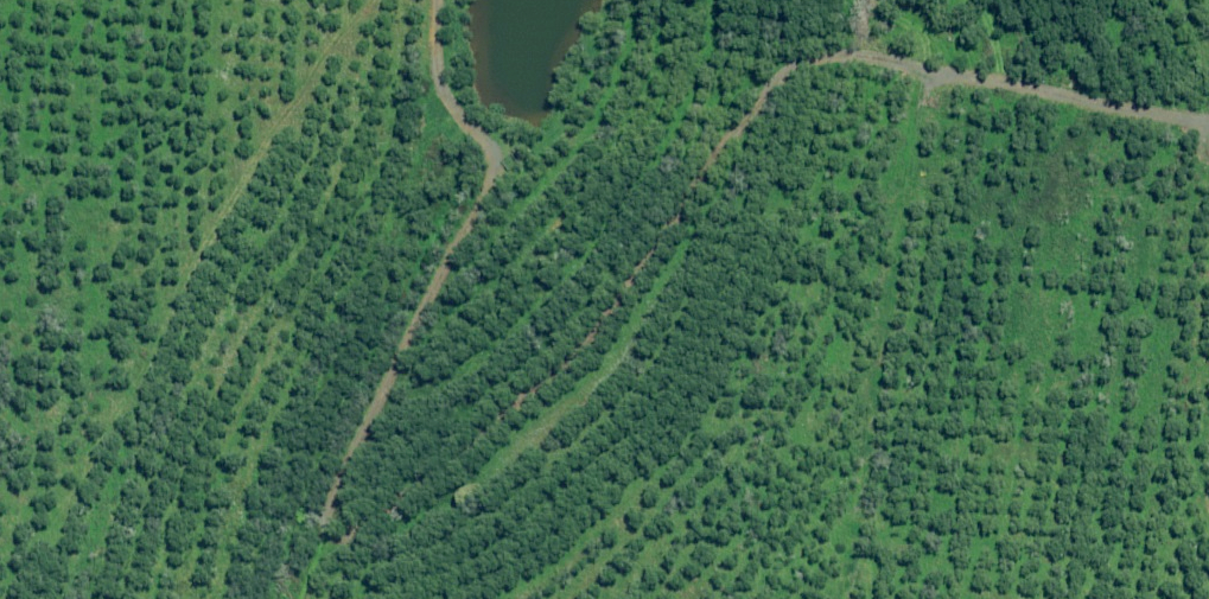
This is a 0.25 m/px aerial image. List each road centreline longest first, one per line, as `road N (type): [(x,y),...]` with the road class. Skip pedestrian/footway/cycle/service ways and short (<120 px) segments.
road 1 (track): [(944,83),(872,65),(779,79),(717,125),(570,357),(492,433),(383,508),(323,537)]
road 2 (track): [(842,598),(916,106),(927,88),(962,77),(1008,98),(1208,125)]
road 3 (track): [(299,598),(495,183),(441,85),(432,0)]

